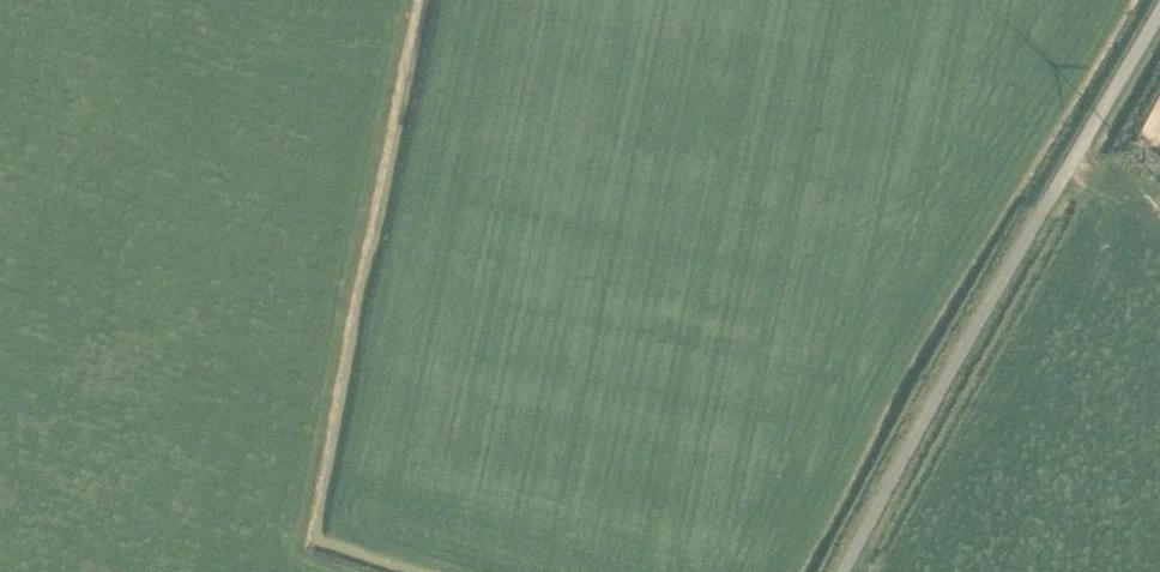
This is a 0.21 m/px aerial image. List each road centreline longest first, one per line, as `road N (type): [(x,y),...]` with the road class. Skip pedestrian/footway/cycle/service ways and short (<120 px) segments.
road 1 (unclassified): [(838,571),(1159,12)]

